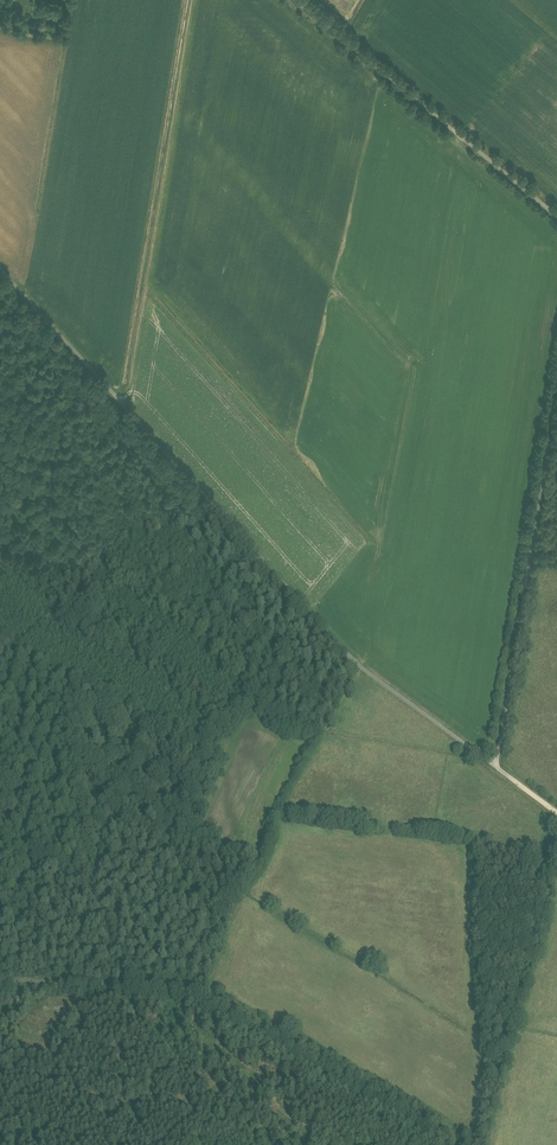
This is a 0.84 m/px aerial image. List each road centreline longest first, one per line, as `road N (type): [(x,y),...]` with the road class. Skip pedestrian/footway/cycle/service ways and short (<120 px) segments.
road 1 (track): [(496,766),(359,664),(0,267)]
road 2 (unclassified): [(556,401),(496,766)]
road 3 (unclassified): [(302,0),(556,211)]
road 4 (unclassified): [(0,979),(206,993),(276,1032)]

